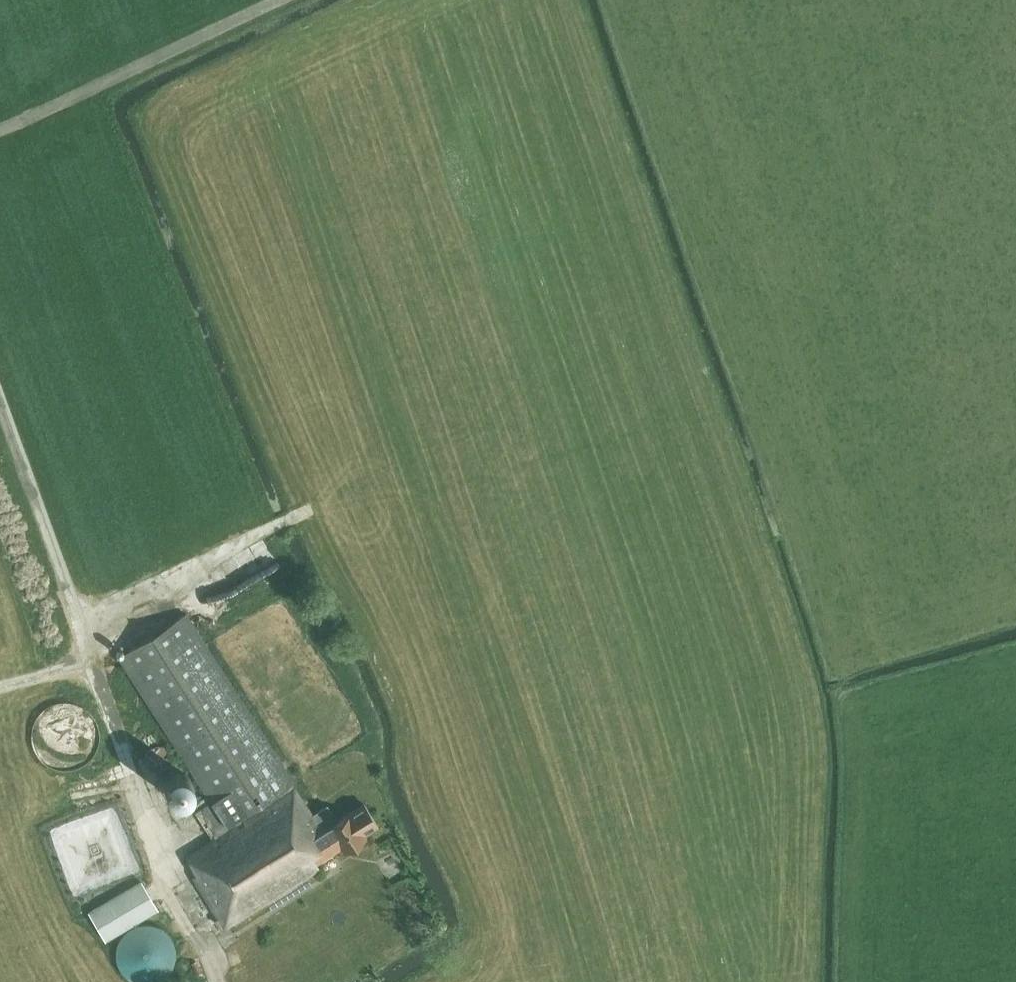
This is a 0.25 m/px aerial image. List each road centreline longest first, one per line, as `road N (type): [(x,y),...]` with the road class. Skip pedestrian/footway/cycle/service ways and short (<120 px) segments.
road 1 (track): [(132,777),(0,401)]
road 2 (track): [(0,128),(277,0)]
road 3 (track): [(78,626),(298,515)]

